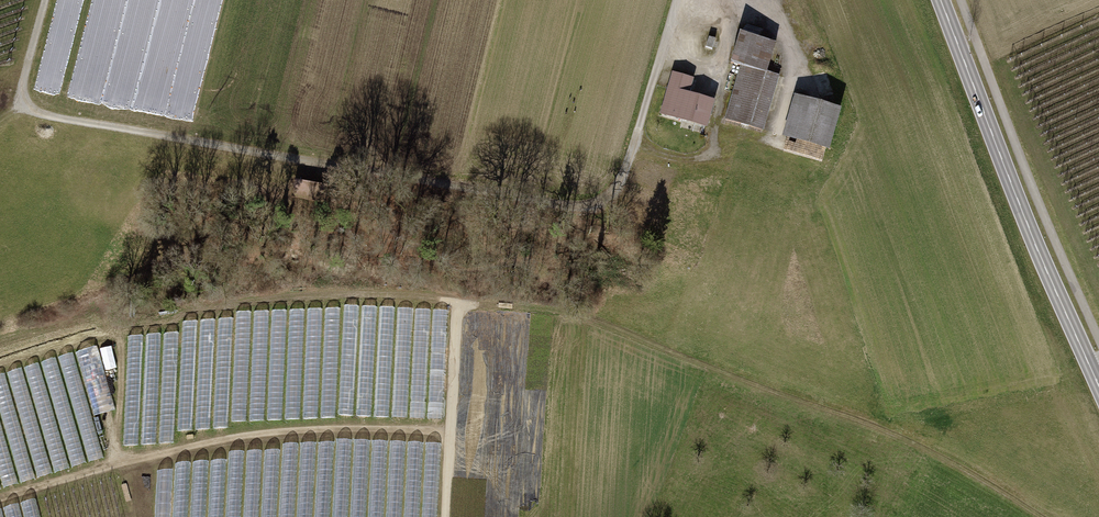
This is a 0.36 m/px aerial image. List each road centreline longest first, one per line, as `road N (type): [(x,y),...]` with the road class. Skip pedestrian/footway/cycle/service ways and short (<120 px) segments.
road 1 (track): [(583,315),(919,445),(1041,516)]
road 2 (track): [(0,495),(222,438),(312,429),(451,431)]
road 3 (primary): [(941,0),(1098,384)]
road 4 (track): [(637,134),(619,184),(585,208),(338,166)]
road 5 (track): [(446,516),(459,304),(583,315)]
road 6 (track): [(338,166),(48,116),(24,99)]

